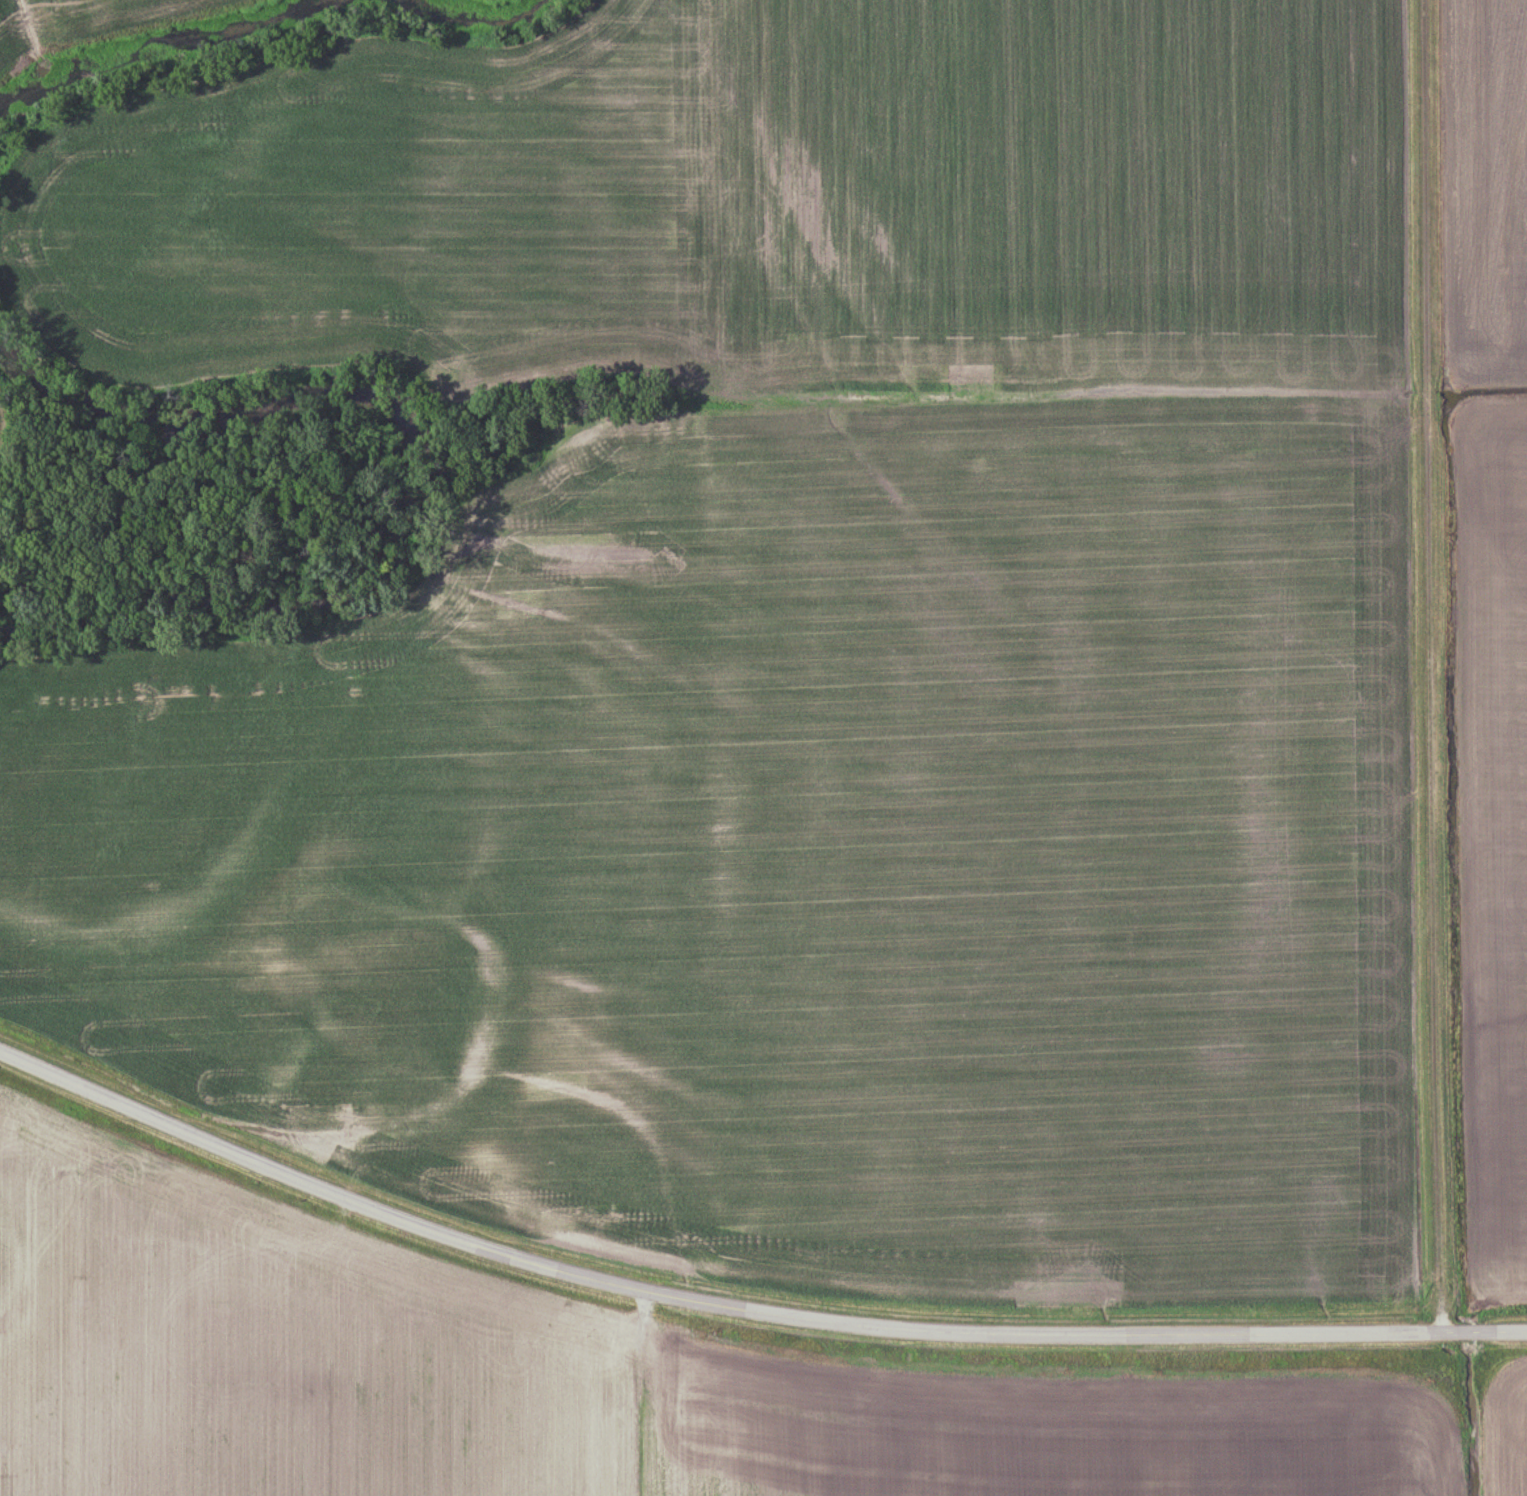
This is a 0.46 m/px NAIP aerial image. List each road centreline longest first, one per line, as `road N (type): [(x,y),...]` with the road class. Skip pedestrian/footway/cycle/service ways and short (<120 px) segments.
road 1 (tertiary): [(0,1052),(442,1240),(745,1313),(964,1336),(1526,1338)]
road 2 (track): [(1432,1339),(1427,0)]
road 3 (track): [(1465,1339),(1471,1495)]

